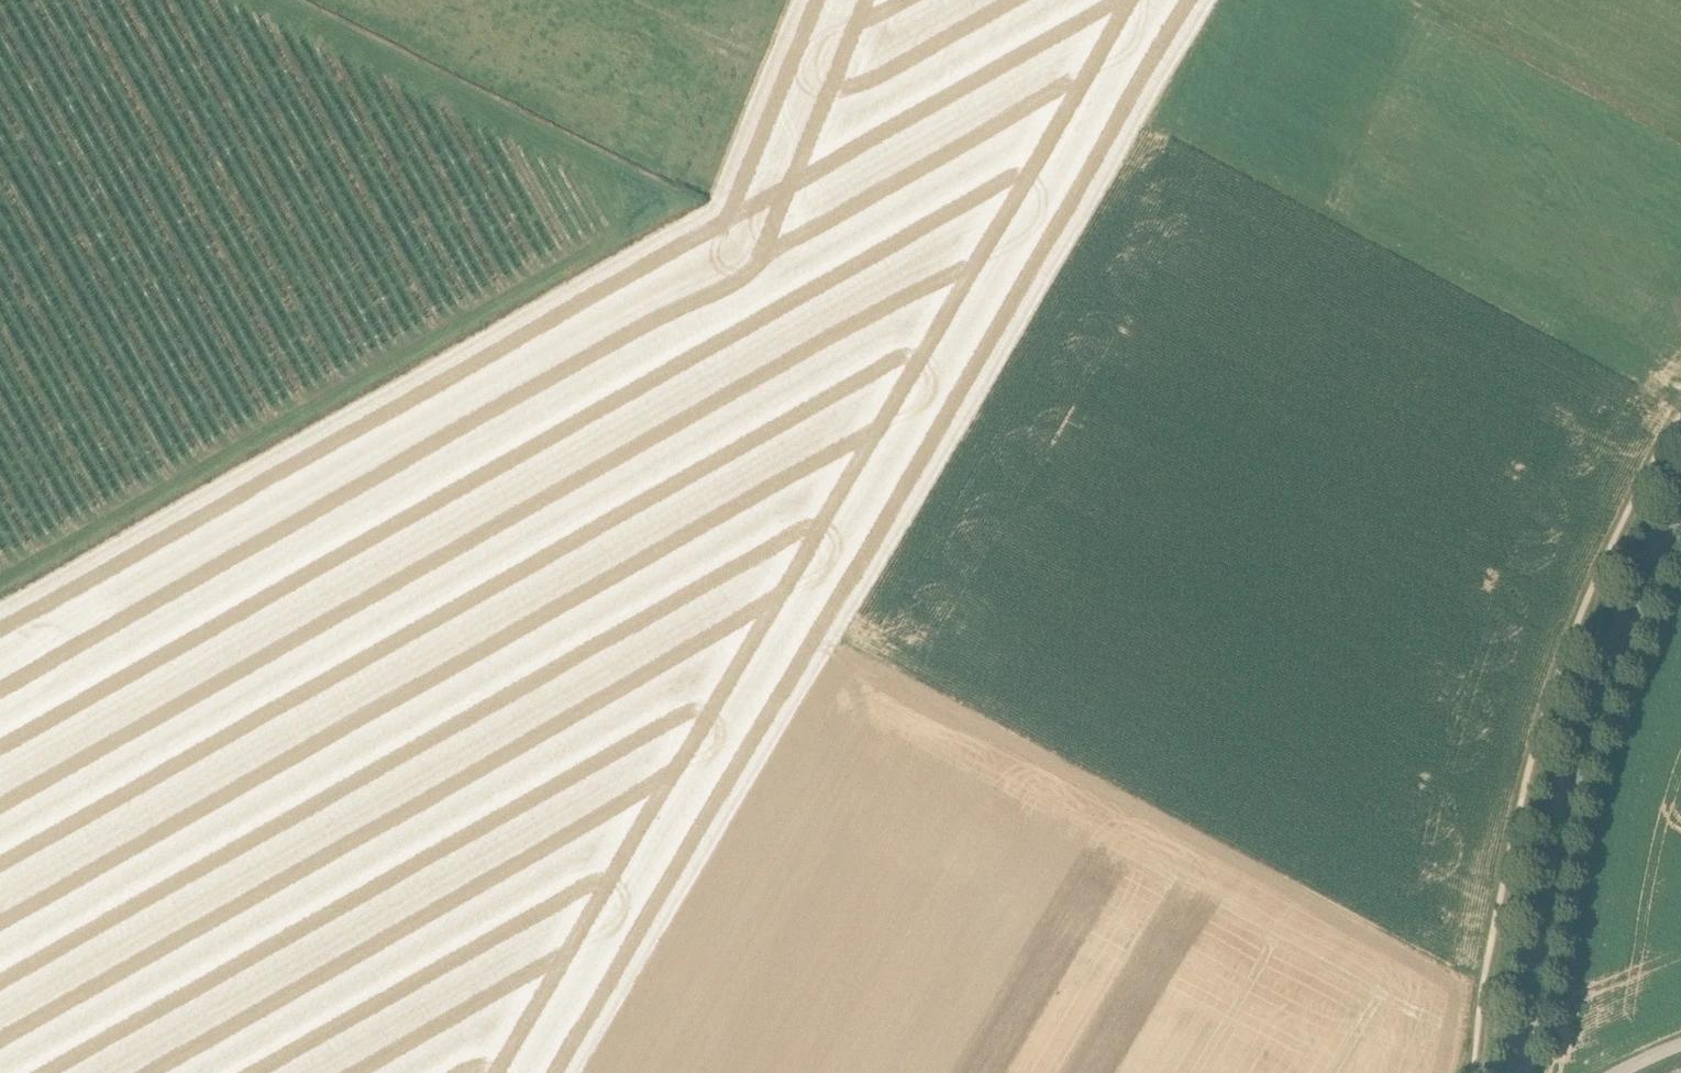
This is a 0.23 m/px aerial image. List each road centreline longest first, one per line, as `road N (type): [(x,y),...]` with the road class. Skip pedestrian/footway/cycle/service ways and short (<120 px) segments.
road 1 (tertiary): [(1515,1072),(1566,782),(1627,613),(1680,502)]

